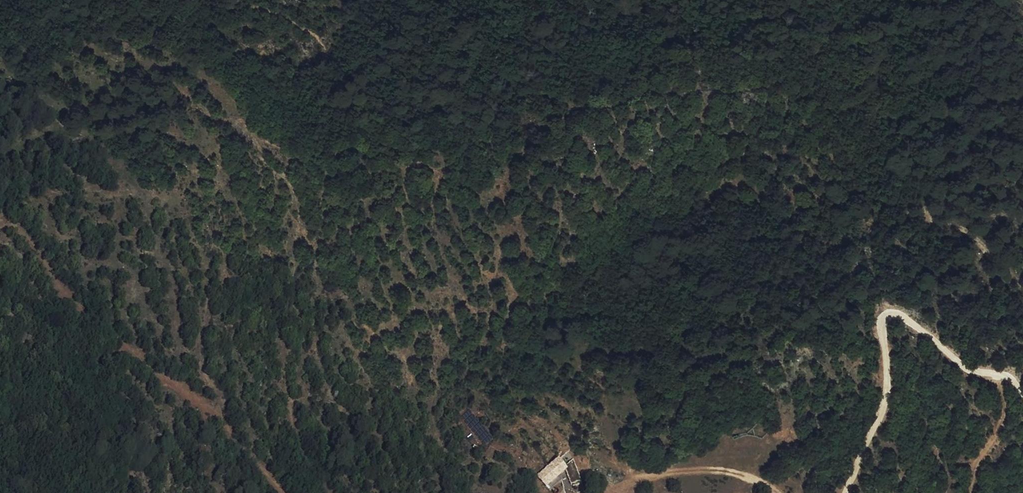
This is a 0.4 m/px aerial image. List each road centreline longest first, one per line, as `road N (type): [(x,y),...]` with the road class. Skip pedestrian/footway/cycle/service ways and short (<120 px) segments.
road 1 (track): [(848,492),(888,385),(880,324),(888,312),(977,372),(1014,382),(1022,395)]
road 2 (track): [(777,492),(741,473),(647,476)]

